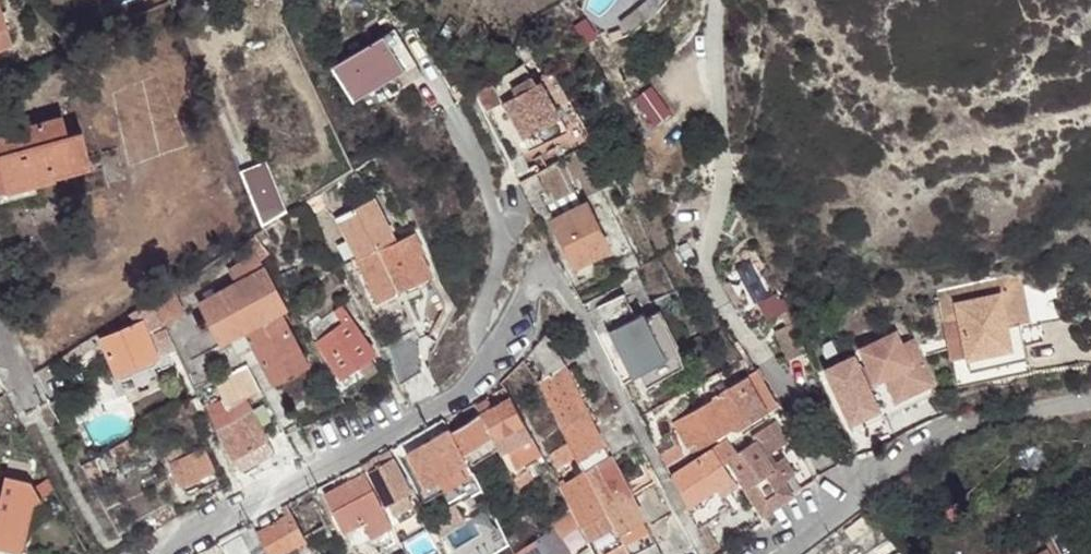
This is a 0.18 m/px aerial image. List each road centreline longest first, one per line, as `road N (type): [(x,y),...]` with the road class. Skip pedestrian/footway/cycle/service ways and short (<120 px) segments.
road 1 (residential): [(160,553),(475,380),(521,299),(547,276),(563,287),(633,417)]
road 2 (residential): [(961,426),(854,484),(786,553)]

